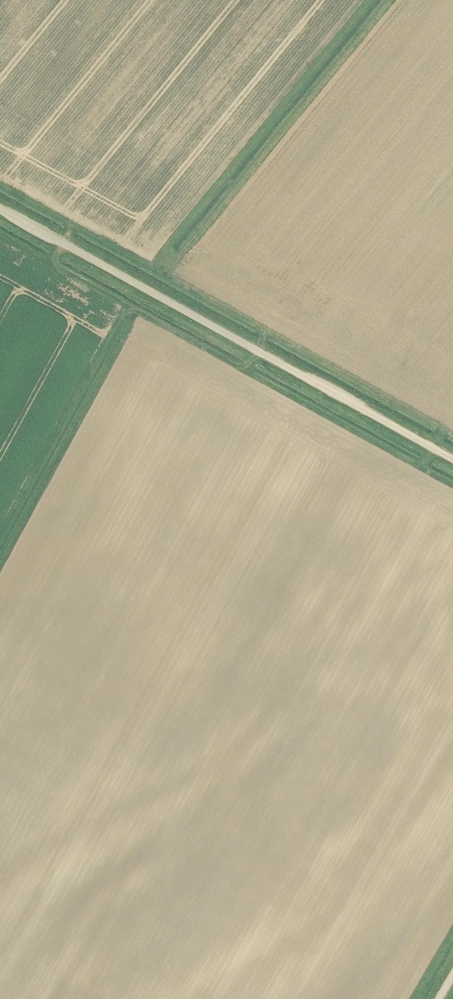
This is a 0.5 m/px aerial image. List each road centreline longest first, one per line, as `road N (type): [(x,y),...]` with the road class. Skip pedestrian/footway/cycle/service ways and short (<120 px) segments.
road 1 (unclassified): [(452,459),(0,207)]

